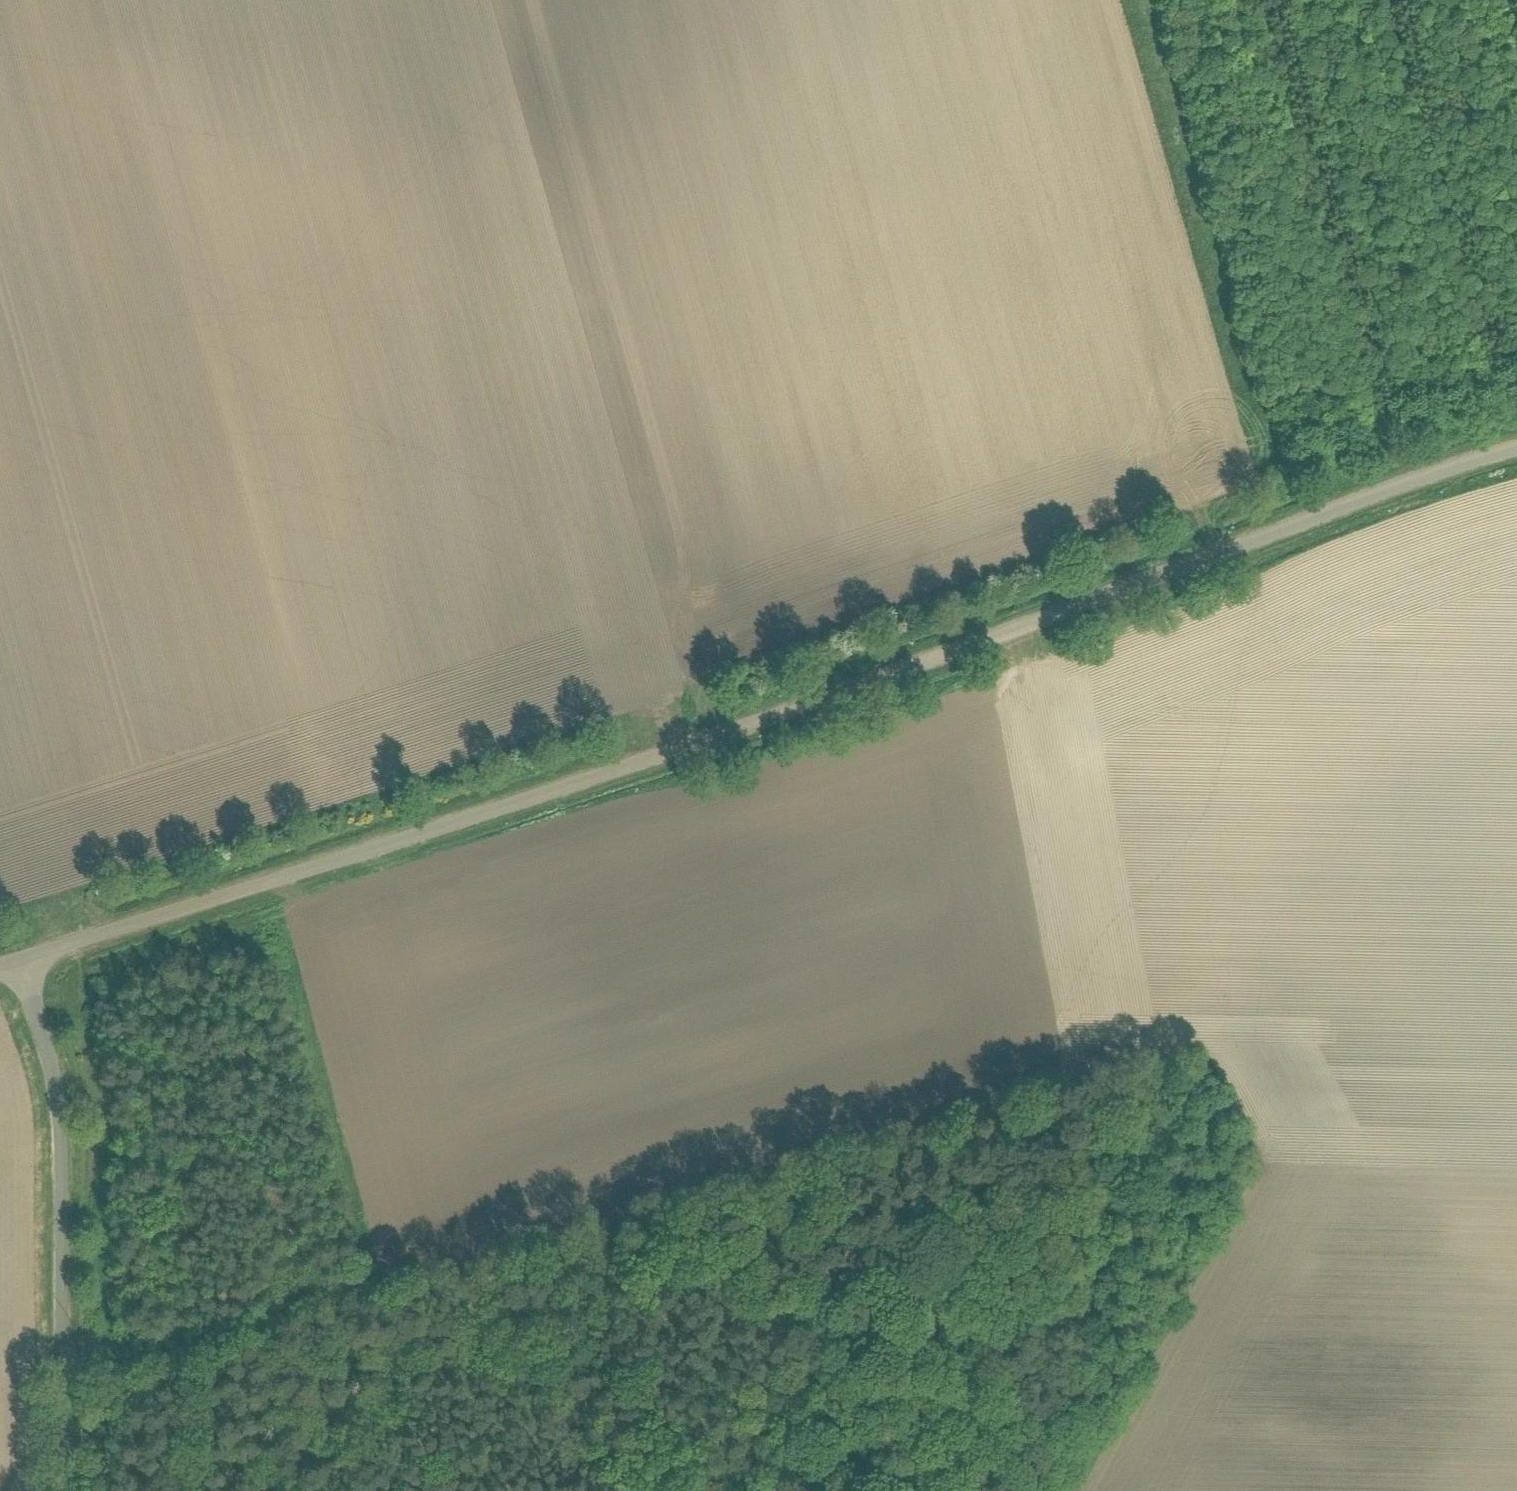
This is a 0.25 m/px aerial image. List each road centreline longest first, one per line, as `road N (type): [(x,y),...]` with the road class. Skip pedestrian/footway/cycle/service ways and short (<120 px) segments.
road 1 (unclassified): [(23,958),(569,785),(1516,446)]
road 2 (unclassified): [(61,1490),(61,1109),(23,958)]
road 3 (track): [(61,1377),(411,1293)]

